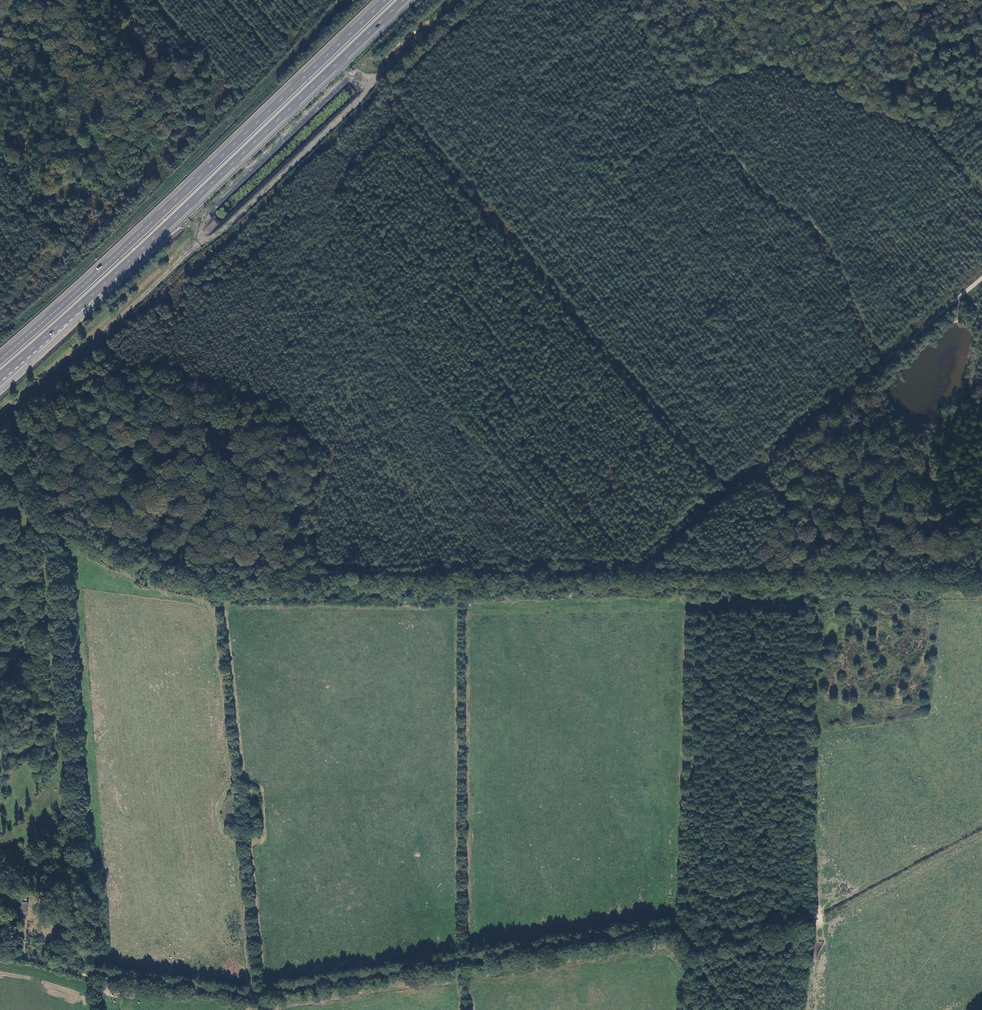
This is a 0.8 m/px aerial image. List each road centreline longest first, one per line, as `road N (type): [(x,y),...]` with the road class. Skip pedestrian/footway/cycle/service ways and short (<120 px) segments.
road 1 (track): [(0,957),(256,998),(676,926)]
road 2 (motorway): [(0,376),(404,0)]
road 3 (motorway): [(386,0),(0,360)]
road 4 (track): [(981,278),(651,566)]

